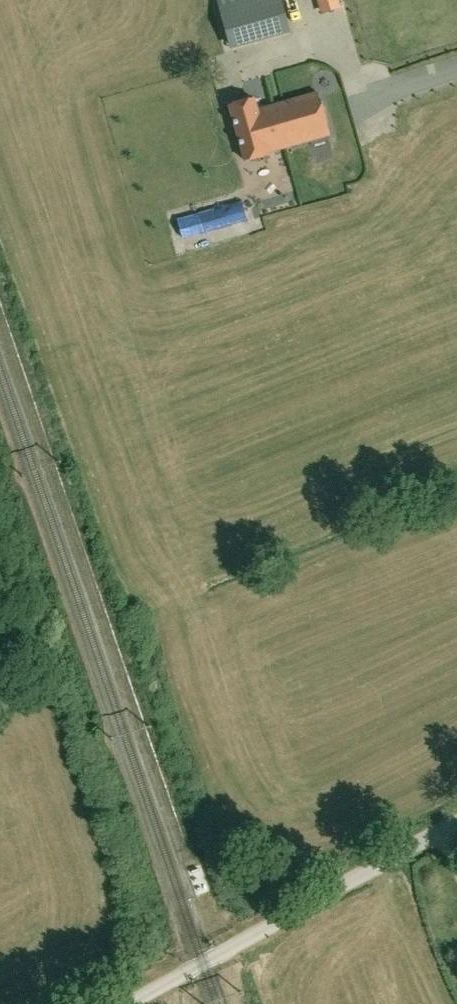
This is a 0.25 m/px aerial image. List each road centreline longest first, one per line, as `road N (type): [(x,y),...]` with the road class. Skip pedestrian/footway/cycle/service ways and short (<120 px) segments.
road 1 (unclassified): [(118,1003),(456,823)]
road 2 (unclassified): [(456,68),(342,111)]

